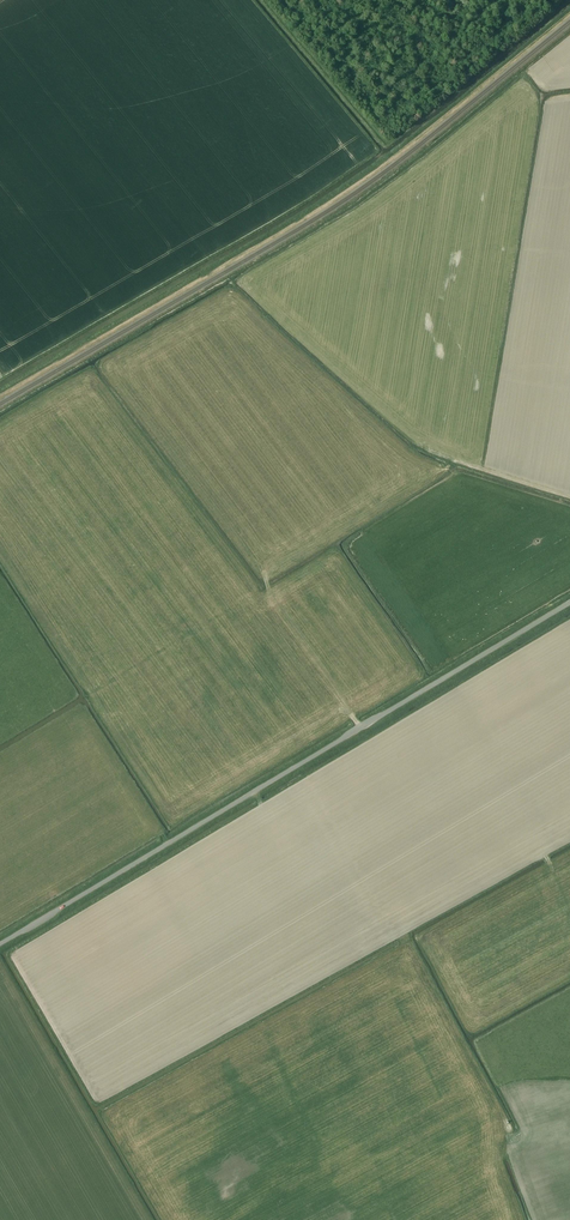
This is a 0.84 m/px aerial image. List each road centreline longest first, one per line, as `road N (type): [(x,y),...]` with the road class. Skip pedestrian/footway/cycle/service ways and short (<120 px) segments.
road 1 (unclassified): [(0,944),(569,602)]

